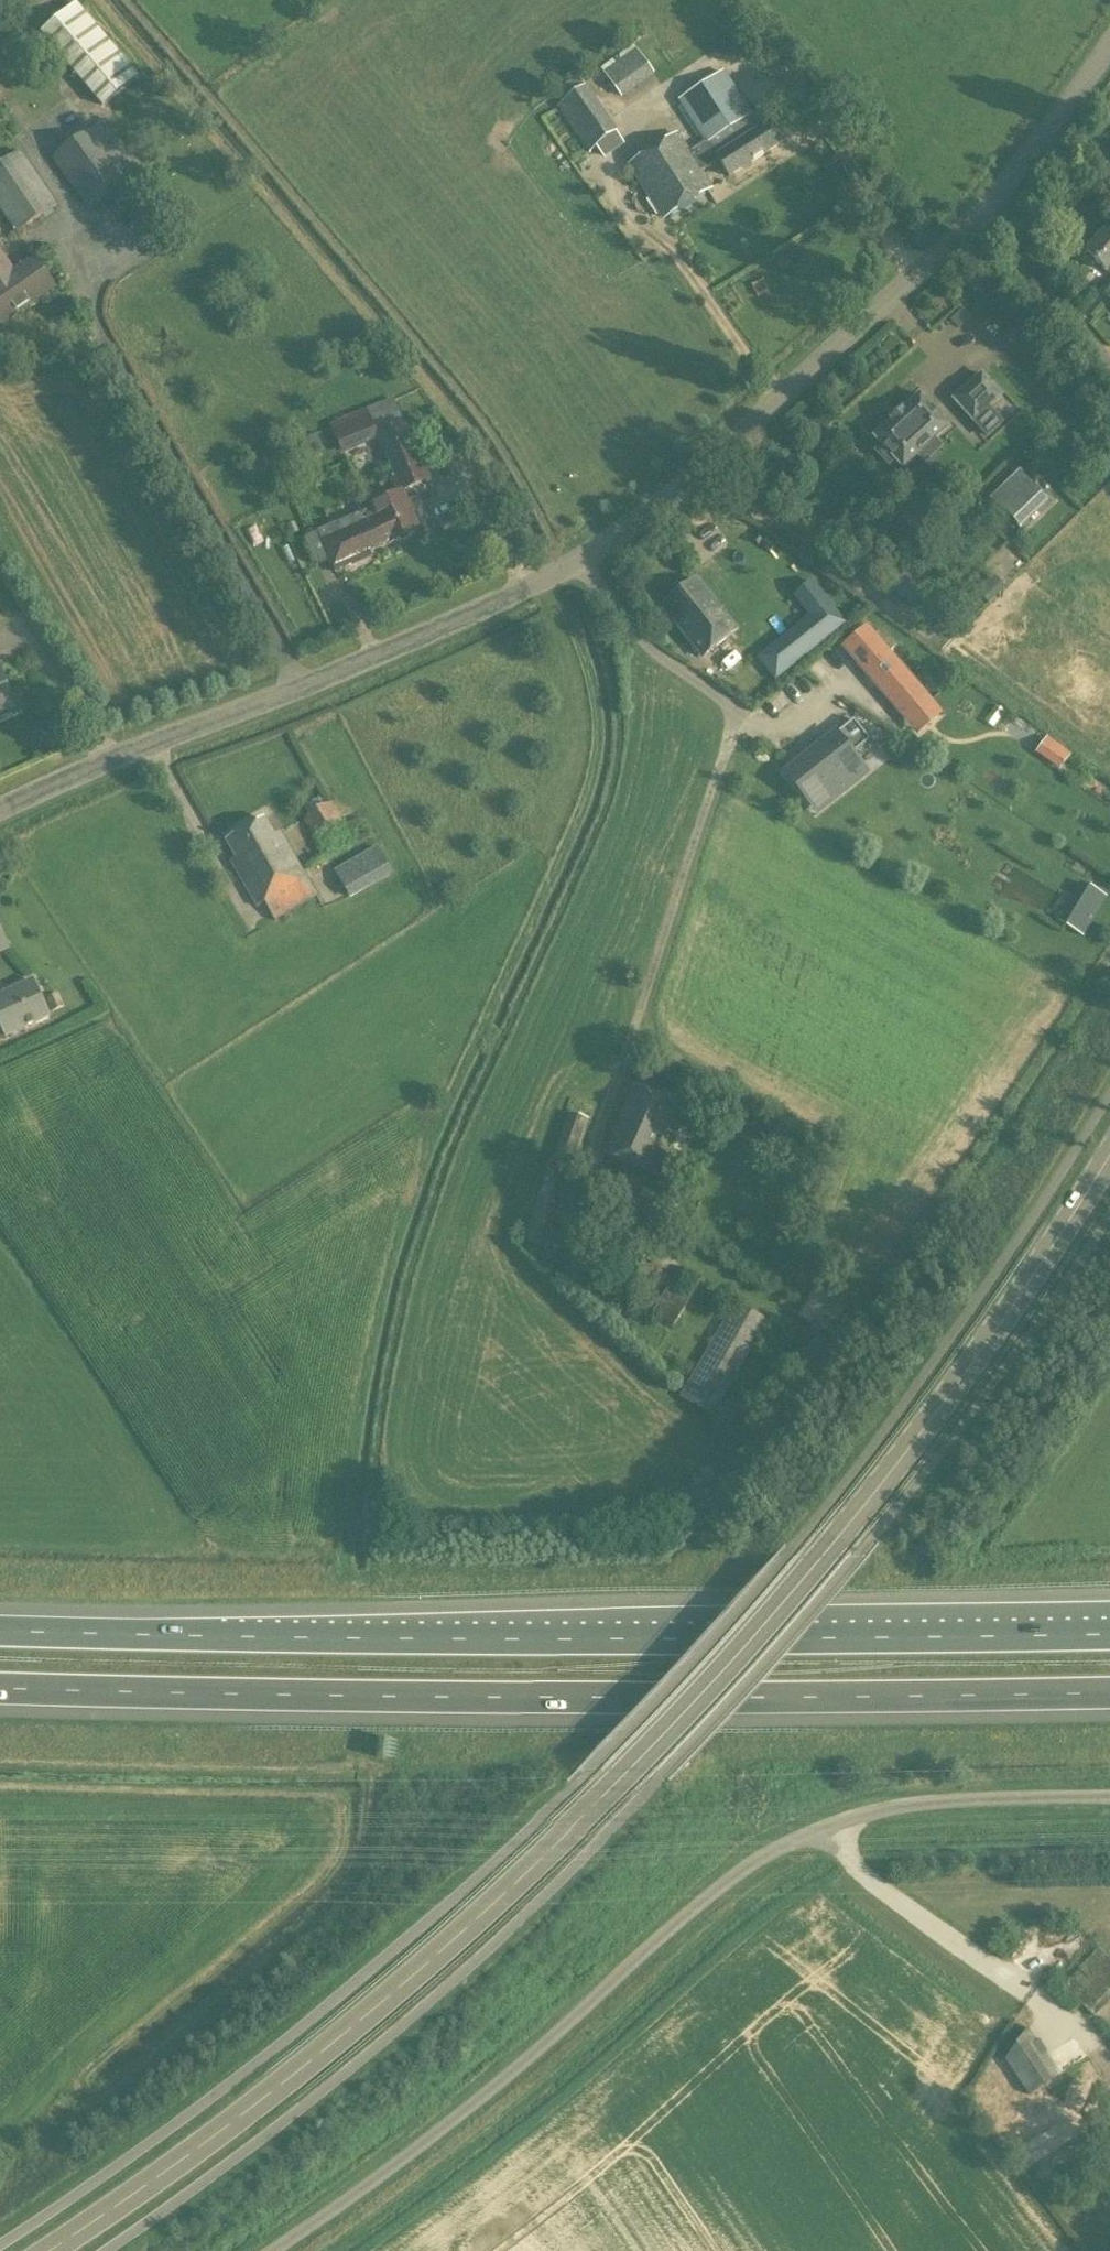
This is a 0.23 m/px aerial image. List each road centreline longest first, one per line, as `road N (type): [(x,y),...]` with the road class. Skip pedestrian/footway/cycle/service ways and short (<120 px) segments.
road 1 (tertiary): [(51,2250),(329,2047),(590,1812),(871,1499),(1109,1159)]
road 2 (motorway): [(0,1688),(800,1701),(1109,1694)]
road 3 (motorway): [(1109,1634),(854,1640),(0,1631)]
road 4 (unclassified): [(272,2250),(450,2124),(686,1915),(769,1854),(896,1808),(1109,1796)]
road 5 (unclassified): [(586,558),(663,505),(947,247),(1005,187),(1109,44)]
road 6 (unclassified): [(586,558),(300,690),(0,810)]
road 7 (track): [(0,2135),(48,2088),(66,2082),(108,2096),(326,1902),(362,1853),(372,1780)]
road 8 (unclassified): [(586,558),(641,641),(735,719)]

